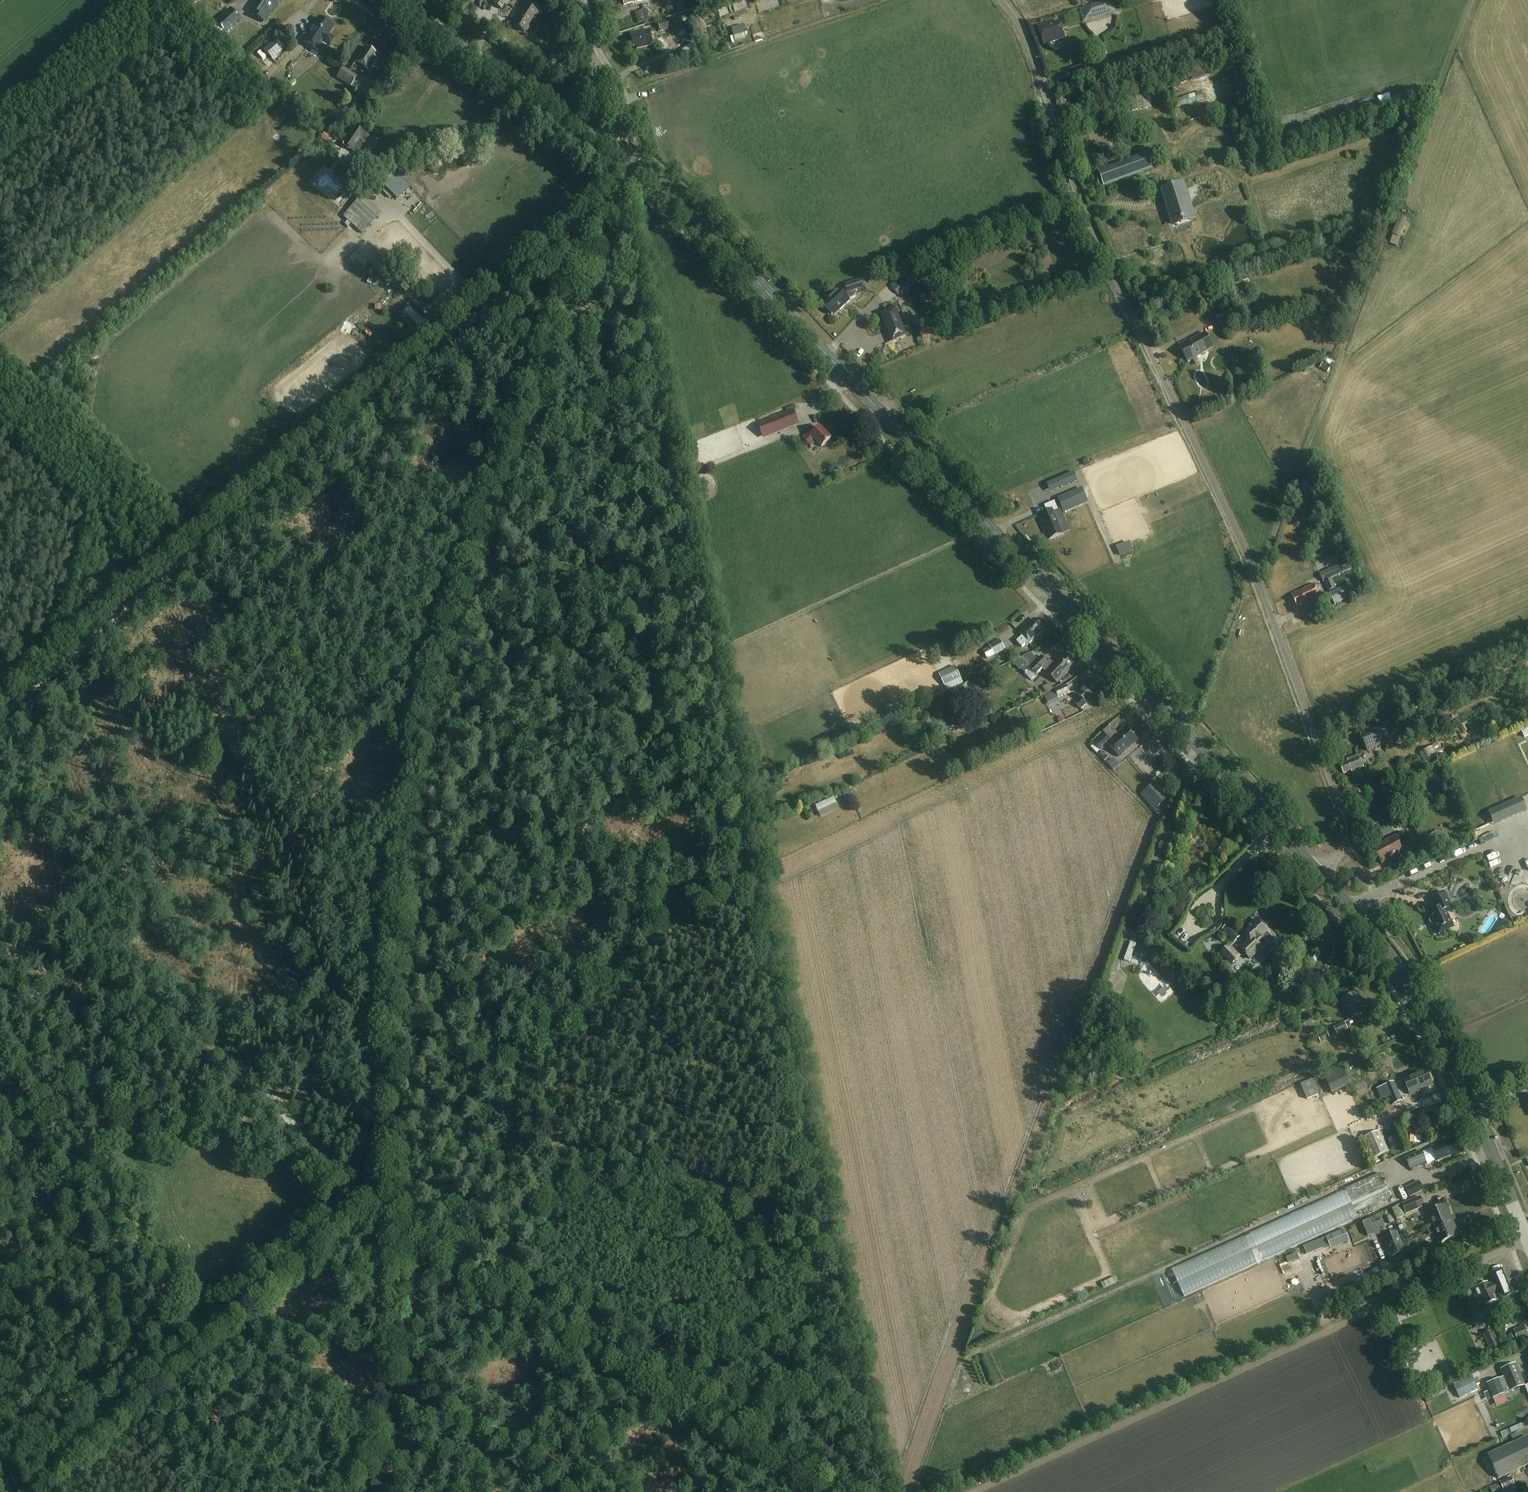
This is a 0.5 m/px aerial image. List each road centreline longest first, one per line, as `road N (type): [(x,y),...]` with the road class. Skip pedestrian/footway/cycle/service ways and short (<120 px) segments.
road 1 (track): [(356,1491),(388,1363),(392,932),(426,703),(489,490),(610,207)]
road 2 (primary): [(1322,873),(718,242),(606,143)]
road 3 (unclassified): [(1322,873),(1351,833),(1256,574),(1079,203),(1026,38),(1000,0)]
road 4 (track): [(0,713),(631,187)]
road 5 (track): [(612,203),(748,854)]
road 6 (track): [(1471,0),(1256,574)]
road 7 (track): [(825,1491),(346,1198)]
road 8 (track): [(972,1491),(1451,1272)]
road 9 (track): [(748,854),(353,1193)]
road 10 (track): [(705,651),(390,990)]
road 11 (track): [(346,1198),(18,1491)]
road 12 (primary): [(1525,1232),(1439,1032),(1322,873)]
road 13 (track): [(0,276),(152,34),(153,0)]
road 14 (primary): [(606,143),(385,0)]
road 15 (unclassified): [(606,143),(625,102),(598,53),(584,0)]

